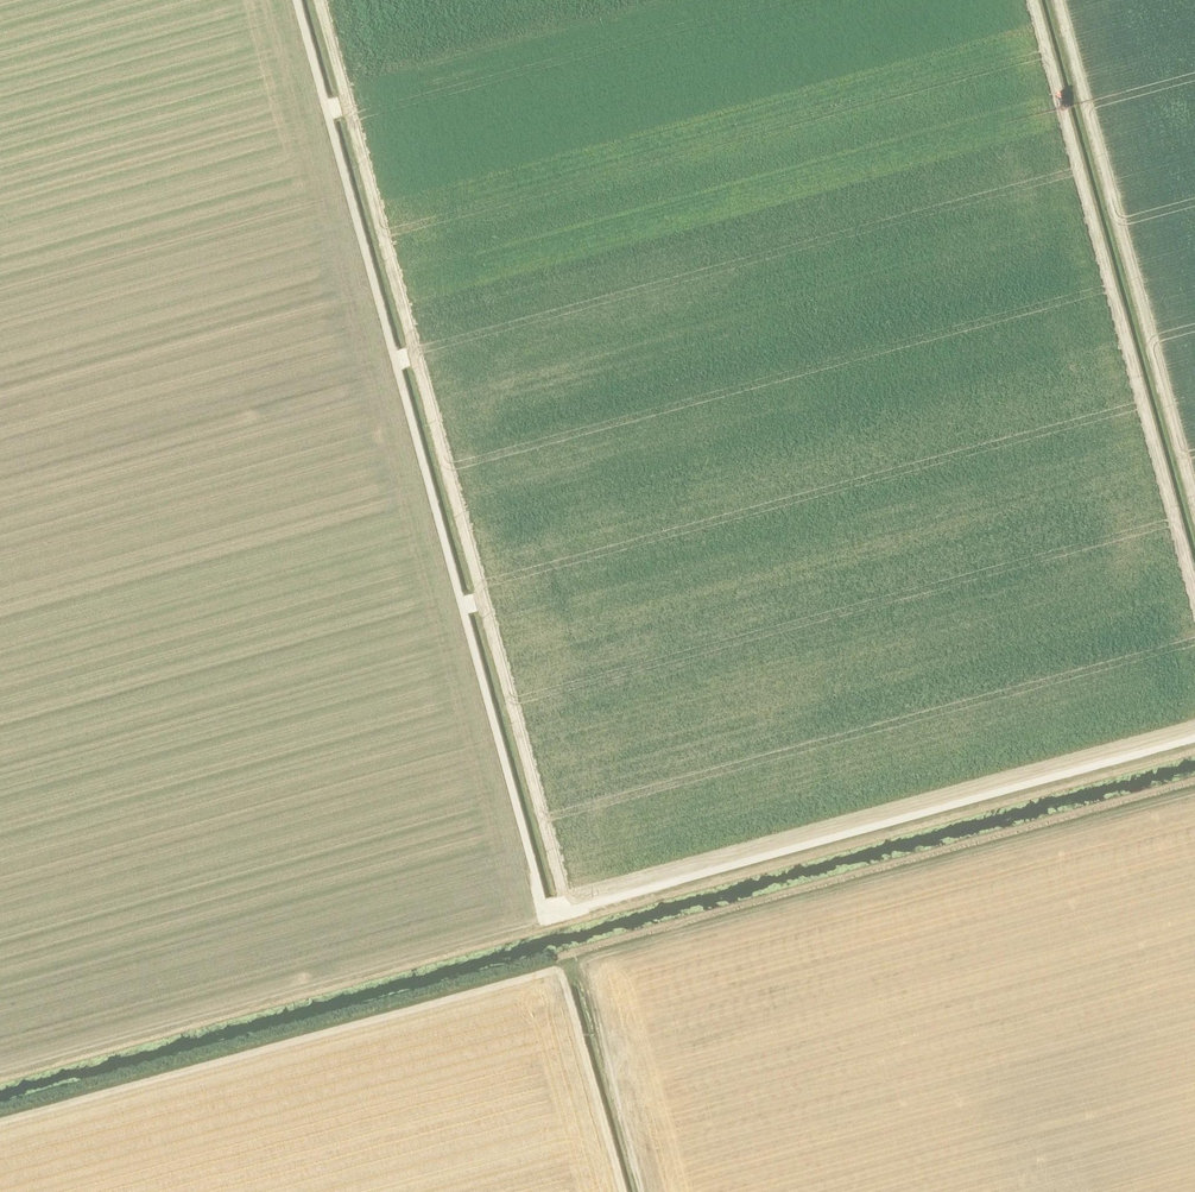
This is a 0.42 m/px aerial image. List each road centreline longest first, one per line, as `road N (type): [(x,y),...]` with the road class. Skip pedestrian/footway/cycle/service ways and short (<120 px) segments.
road 1 (track): [(1194,737),(544,918),(297,0)]

